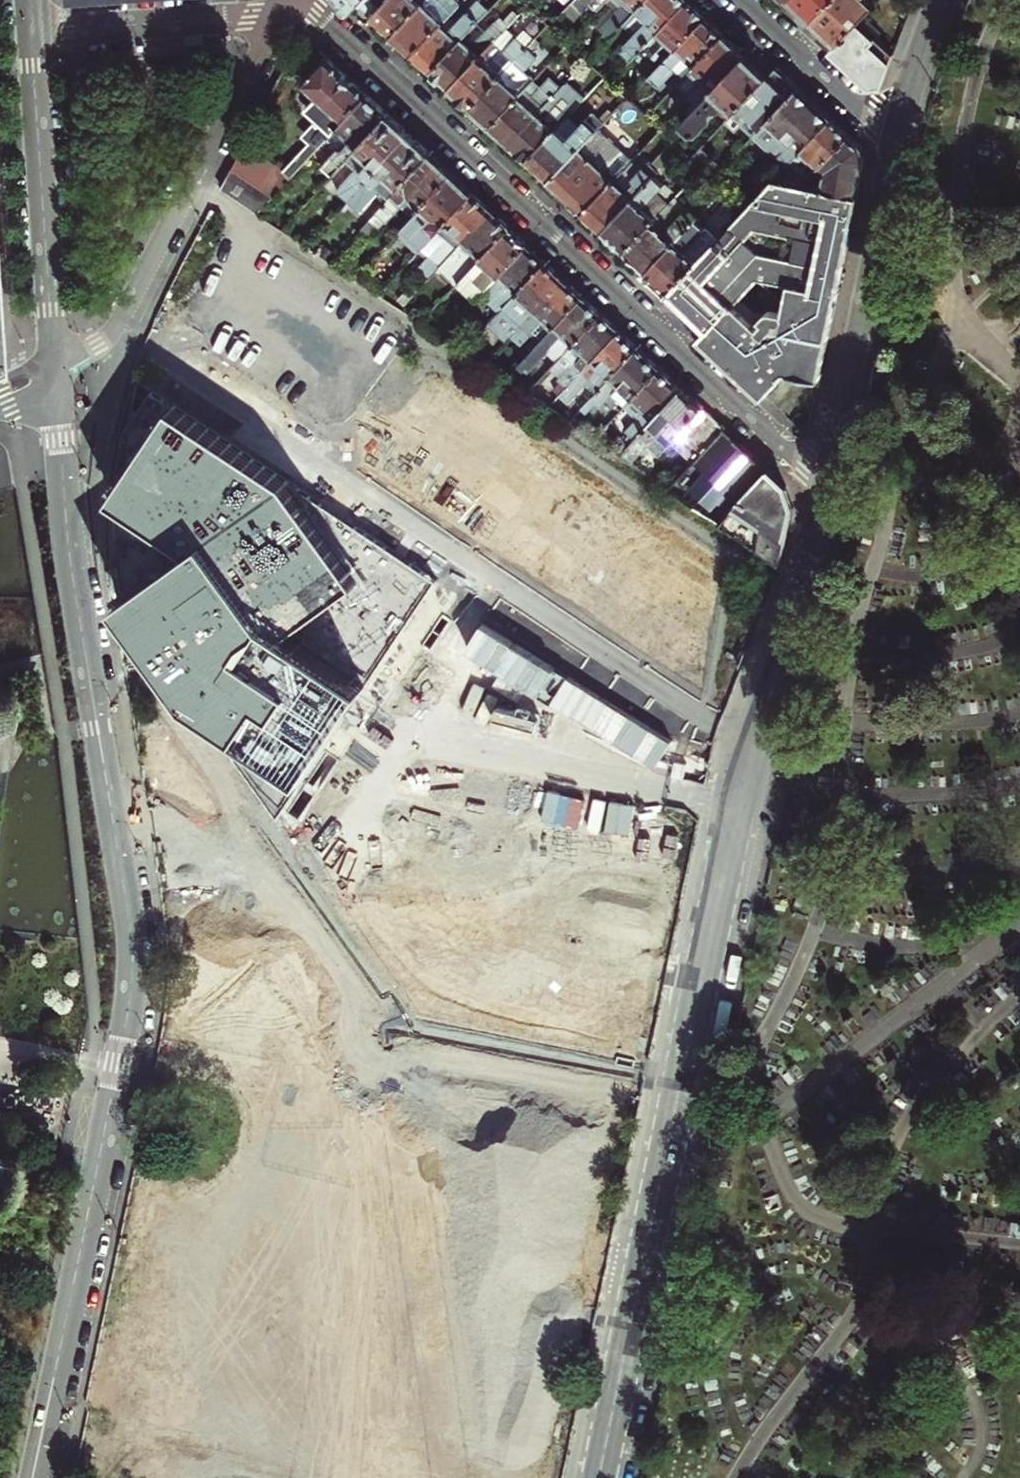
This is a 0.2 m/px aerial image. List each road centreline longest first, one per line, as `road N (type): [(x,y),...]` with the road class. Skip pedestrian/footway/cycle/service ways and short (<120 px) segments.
road 1 (residential): [(32,1477),(133,985),(77,592),(58,378)]
road 2 (residential): [(822,477),(315,15),(281,12)]
road 3 (residential): [(388,1024),(445,1477)]
road 4 (residential): [(487,579),(114,331)]
road 5 (tertiary): [(692,1088),(605,1477)]
road 6 (residential): [(487,579),(288,880)]
road 7 (residential): [(281,12),(114,331)]
road 8 (tertiary): [(896,132),(822,477)]
road 9 (residential): [(79,603),(125,645),(288,880)]
road 10 (tertiary): [(58,378),(30,31)]
road 11 (tertiary): [(764,763),(692,1088)]
road 12 (residential): [(764,763),(487,579)]
road 13 (residential): [(388,1024),(692,1088)]
road 14 (tertiary): [(822,477),(764,763)]
road 15 (residential): [(30,31),(281,12)]
road 16 (residential): [(743,0),(870,118),(896,132)]
road 17 (residential): [(288,880),(388,1024)]
road 18 (tertiary): [(939,0),(896,132)]

